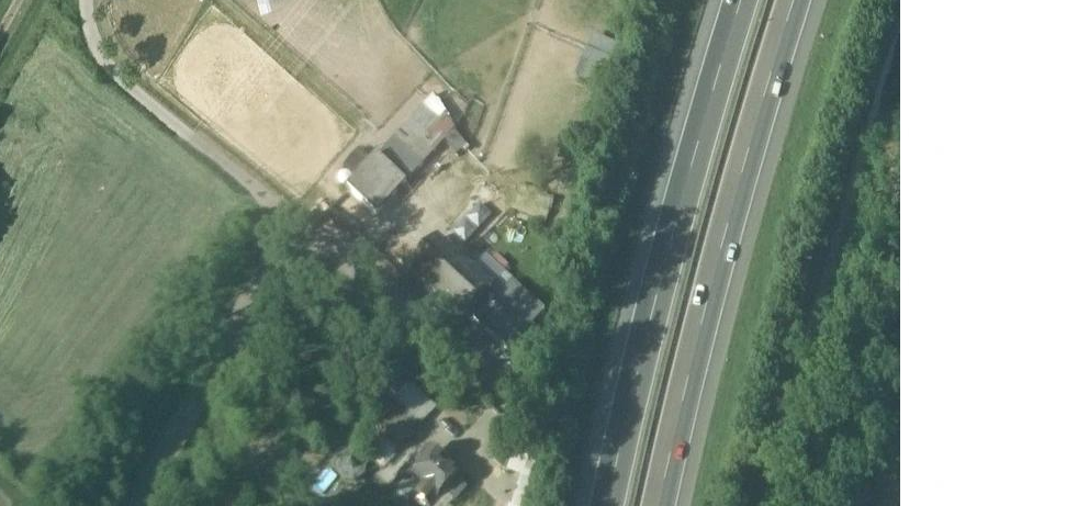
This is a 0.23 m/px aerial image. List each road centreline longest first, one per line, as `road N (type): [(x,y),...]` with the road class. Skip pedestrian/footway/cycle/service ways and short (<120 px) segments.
road 1 (residential): [(141,505),(289,218),(506,400)]
road 2 (motorway): [(657,505),(693,341),(794,0)]
road 3 (motorway): [(741,0),(701,123),(606,505)]
road 4 (track): [(86,0),(97,48),(115,70),(289,218)]

